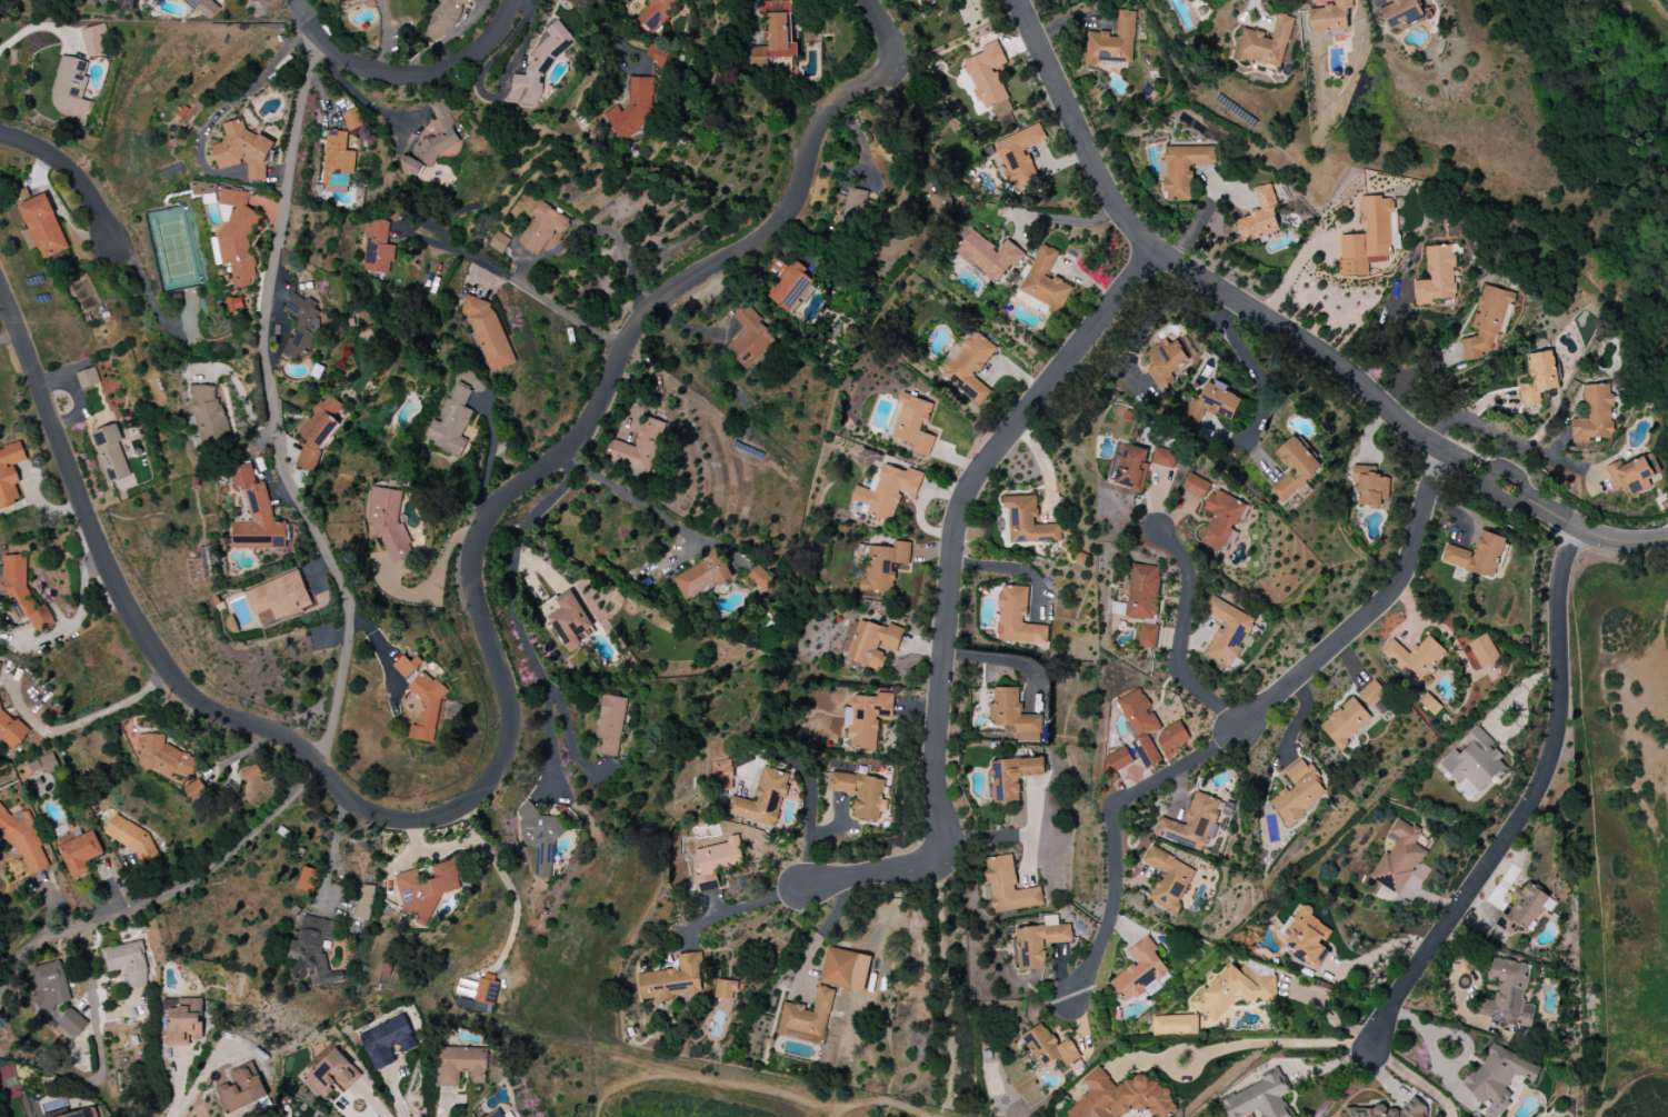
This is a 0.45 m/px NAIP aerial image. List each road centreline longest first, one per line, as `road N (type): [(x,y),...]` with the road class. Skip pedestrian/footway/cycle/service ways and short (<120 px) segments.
road 1 (residential): [(0,293),(104,557),(168,674),(202,704),(319,766),(352,805),(423,822),(457,814),(488,789),(506,754),(506,677),(469,581),(486,512),(589,421),(648,316),(752,245)]
road 2 (residential): [(314,28),(266,332),(290,488),(329,552),(351,611),(319,766),(308,786),(188,886),(37,943),(17,960),(0,998)]
road 3 (residential): [(1155,250),(959,503),(937,731),(946,1010)]
road 4 (residential): [(1017,0),(1092,170),(1112,206),(1155,250),(1348,372),(1419,438),(1557,516)]
road 5 (residential): [(1441,450),(1409,559),(1378,608),(1243,727),(1128,799),(1116,822),(1111,921),(1071,1001)]
road 6 (residential): [(1375,1050),(1380,1020),(1531,809),(1555,754),(1561,718),(1556,584),(1579,528)]
road 7 (residential): [(867,0),(898,53),(896,68),(846,98),(816,132),(791,205),(752,245)]
road 8 (residential): [(297,0),(326,42),(394,73),(439,69),(482,47),(514,0)]
road 9 (residential): [(1243,727),(1185,677),(1179,657),(1187,578),(1159,529)]
road 10 (residential): [(805,890),(921,864),(937,845),(939,815)]
road 11 (residential): [(117,243),(83,181),(52,154),(0,139)]

